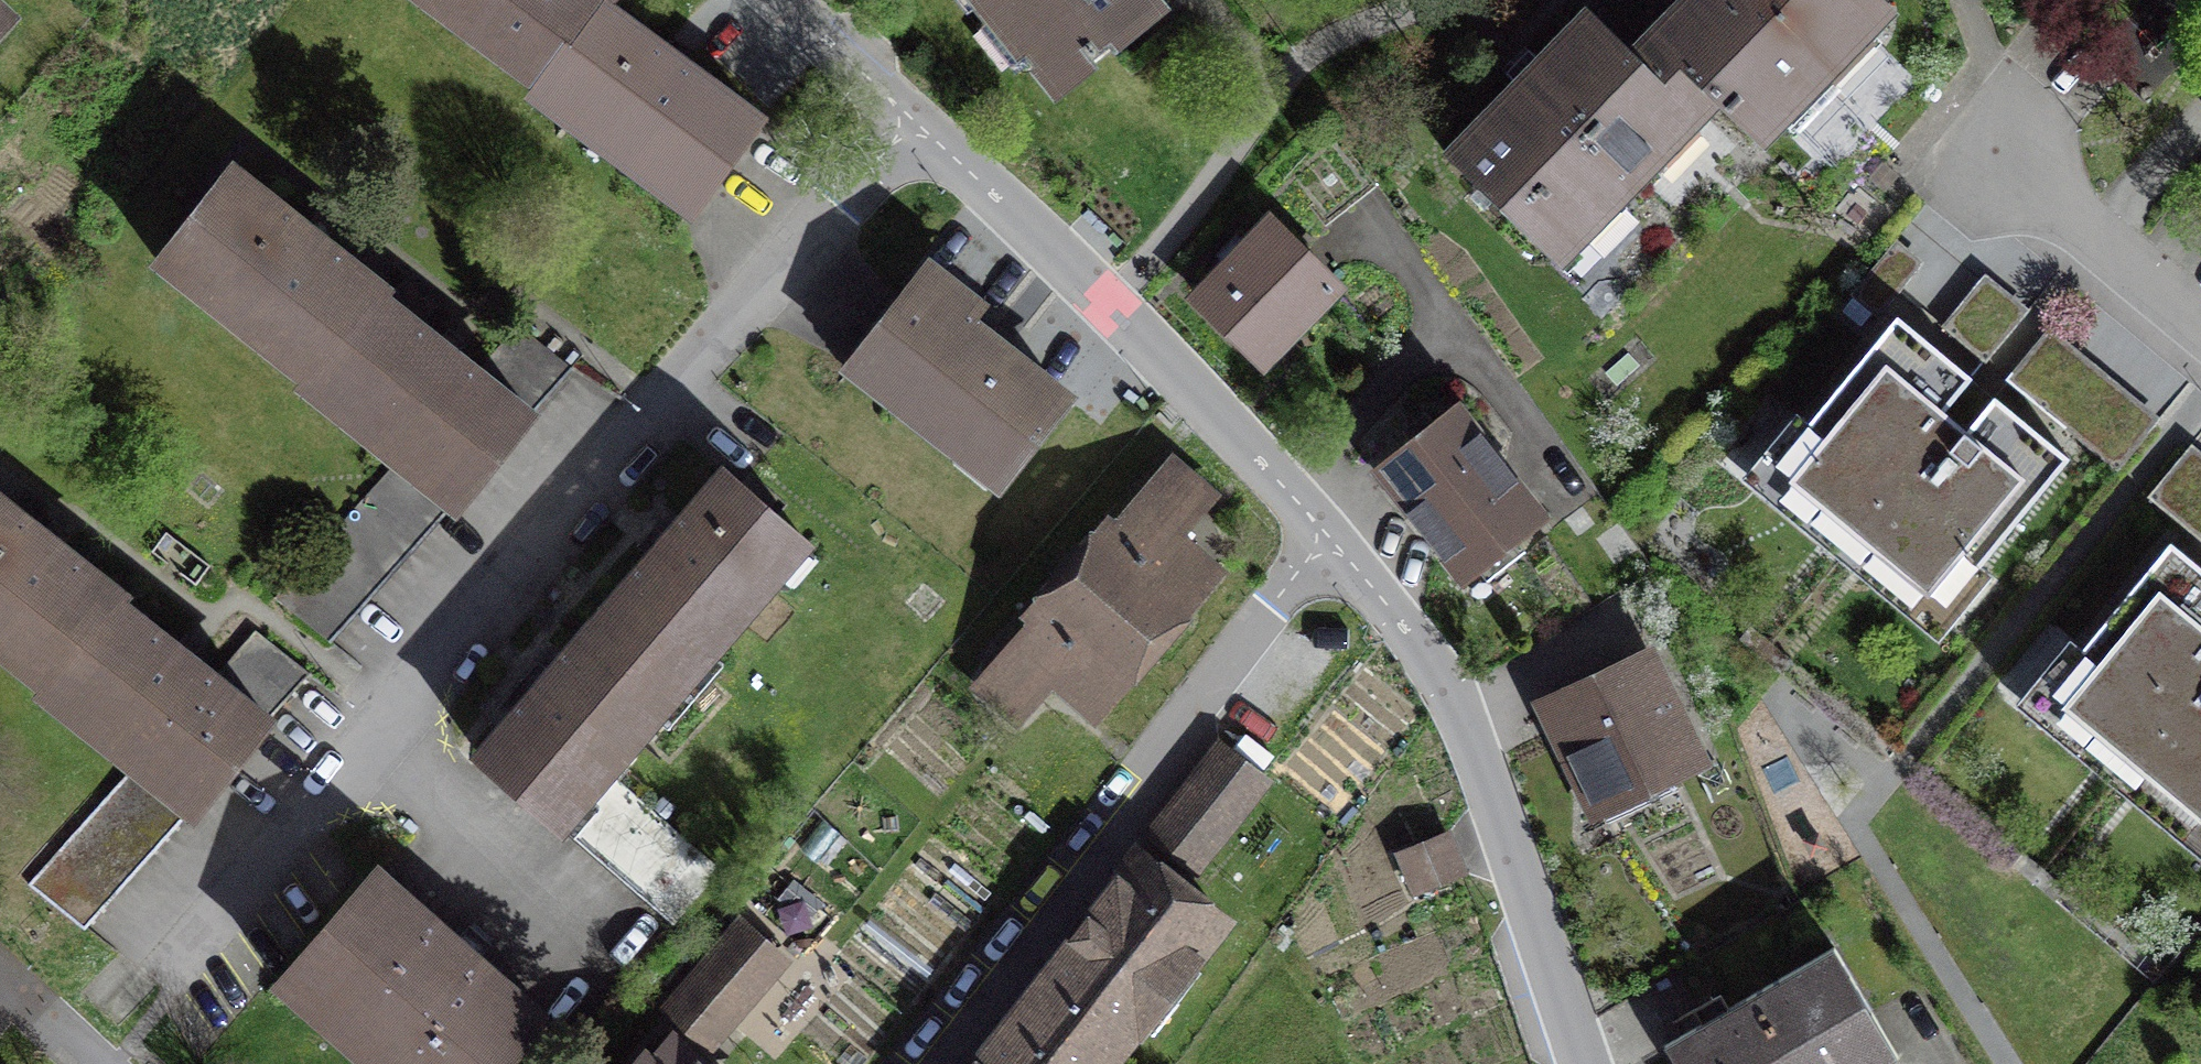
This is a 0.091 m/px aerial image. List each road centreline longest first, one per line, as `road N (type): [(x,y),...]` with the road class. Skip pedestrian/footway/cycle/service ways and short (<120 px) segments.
road 1 (residential): [(915,121),(166,956),(188,976)]
road 2 (residential): [(1327,539),(917,1063)]
road 3 (residential): [(1584,1063),(1462,711),(1423,649),(1327,539)]
road 4 (residential): [(1327,539),(1110,305),(915,121)]
road 5 (residential): [(2200,326),(1973,138)]
road 6 (residential): [(915,121),(790,0)]

